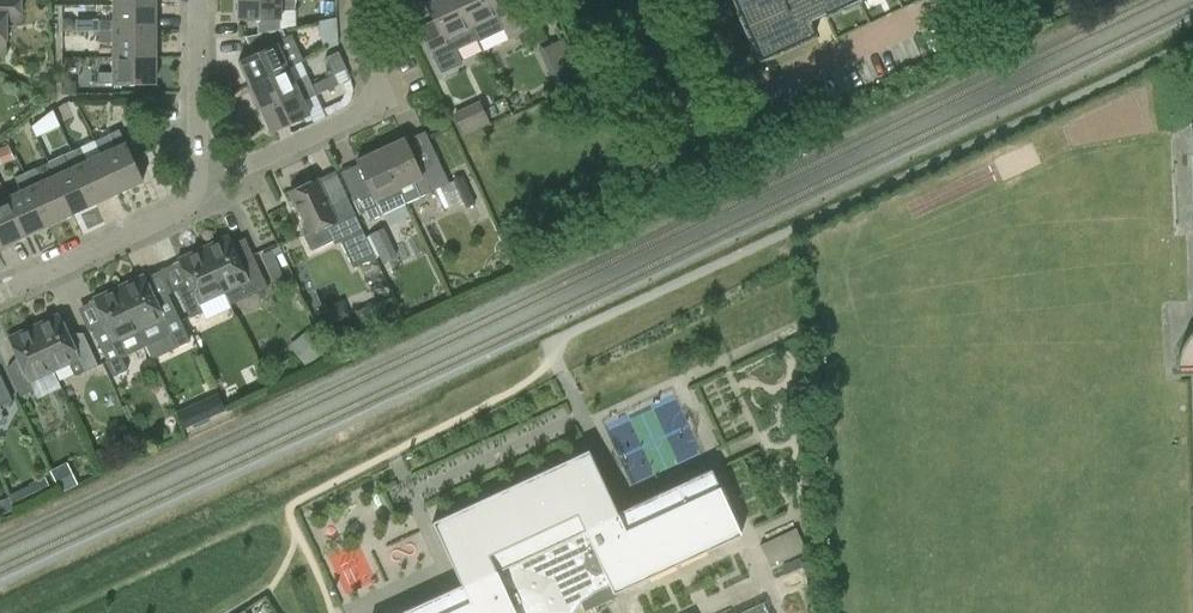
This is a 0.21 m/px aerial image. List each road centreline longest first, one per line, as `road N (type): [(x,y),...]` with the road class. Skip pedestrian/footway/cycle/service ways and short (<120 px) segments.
road 1 (residential): [(203,192),(374,95),(362,0)]
road 2 (residential): [(203,192),(0,292)]
road 3 (residential): [(202,0),(203,192)]

